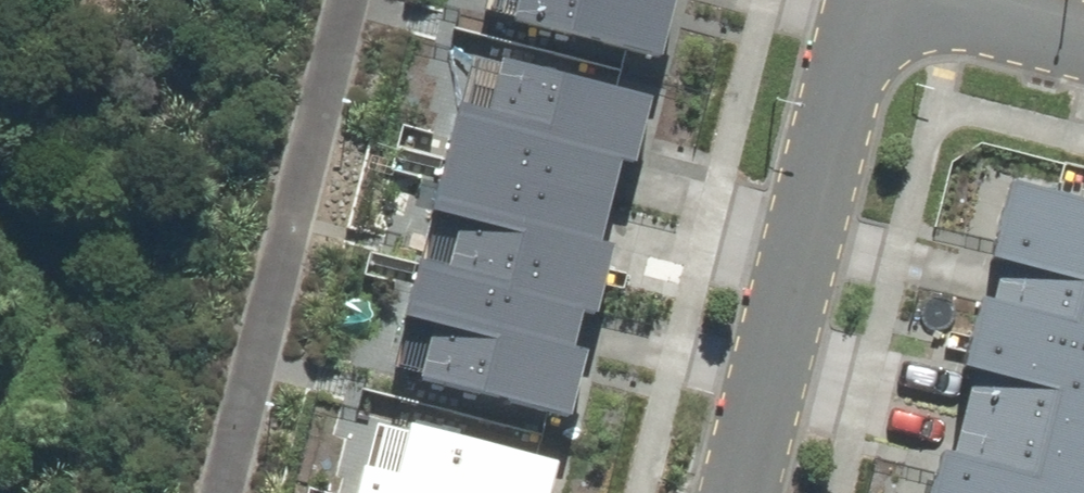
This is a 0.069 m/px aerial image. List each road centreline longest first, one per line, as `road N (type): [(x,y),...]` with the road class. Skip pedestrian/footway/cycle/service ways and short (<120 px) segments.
road 1 (residential): [(735,492),(862,0)]

